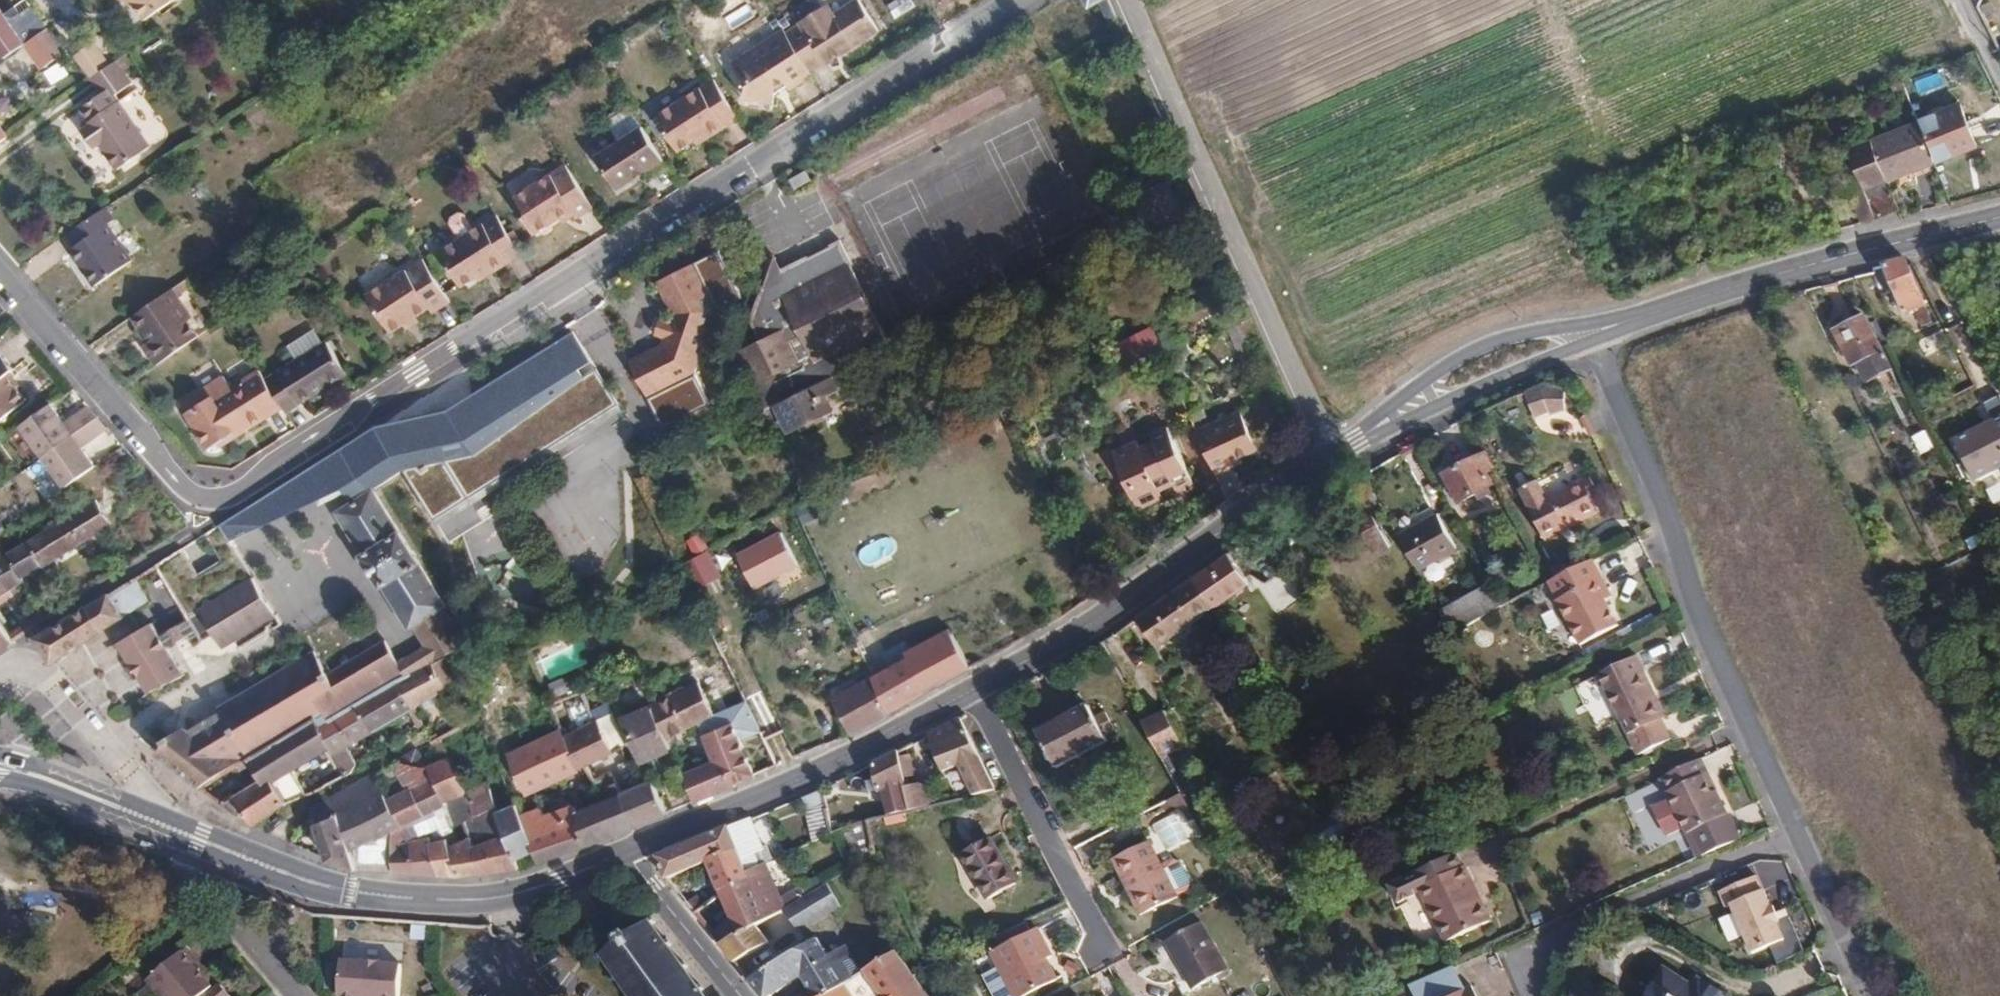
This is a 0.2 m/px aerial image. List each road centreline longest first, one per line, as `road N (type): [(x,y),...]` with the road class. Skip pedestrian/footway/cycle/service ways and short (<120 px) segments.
road 1 (residential): [(0,272),(179,483),(213,501),(1024,0)]
road 2 (tertiary): [(1339,451),(1091,626),(851,754),(626,855)]
road 3 (residential): [(1871,995),(1581,347)]
road 4 (tertiary): [(626,855),(505,898),(363,894),(0,767)]
road 5 (unclassified): [(1339,451),(1123,0)]
road 6 (tertiary): [(1999,217),(1670,307)]
road 7 (tertiary): [(1357,440),(1581,347)]
road 8 (tertiary): [(1563,329),(1458,360),(1357,440)]
road 9 (residential): [(626,855),(740,995)]

